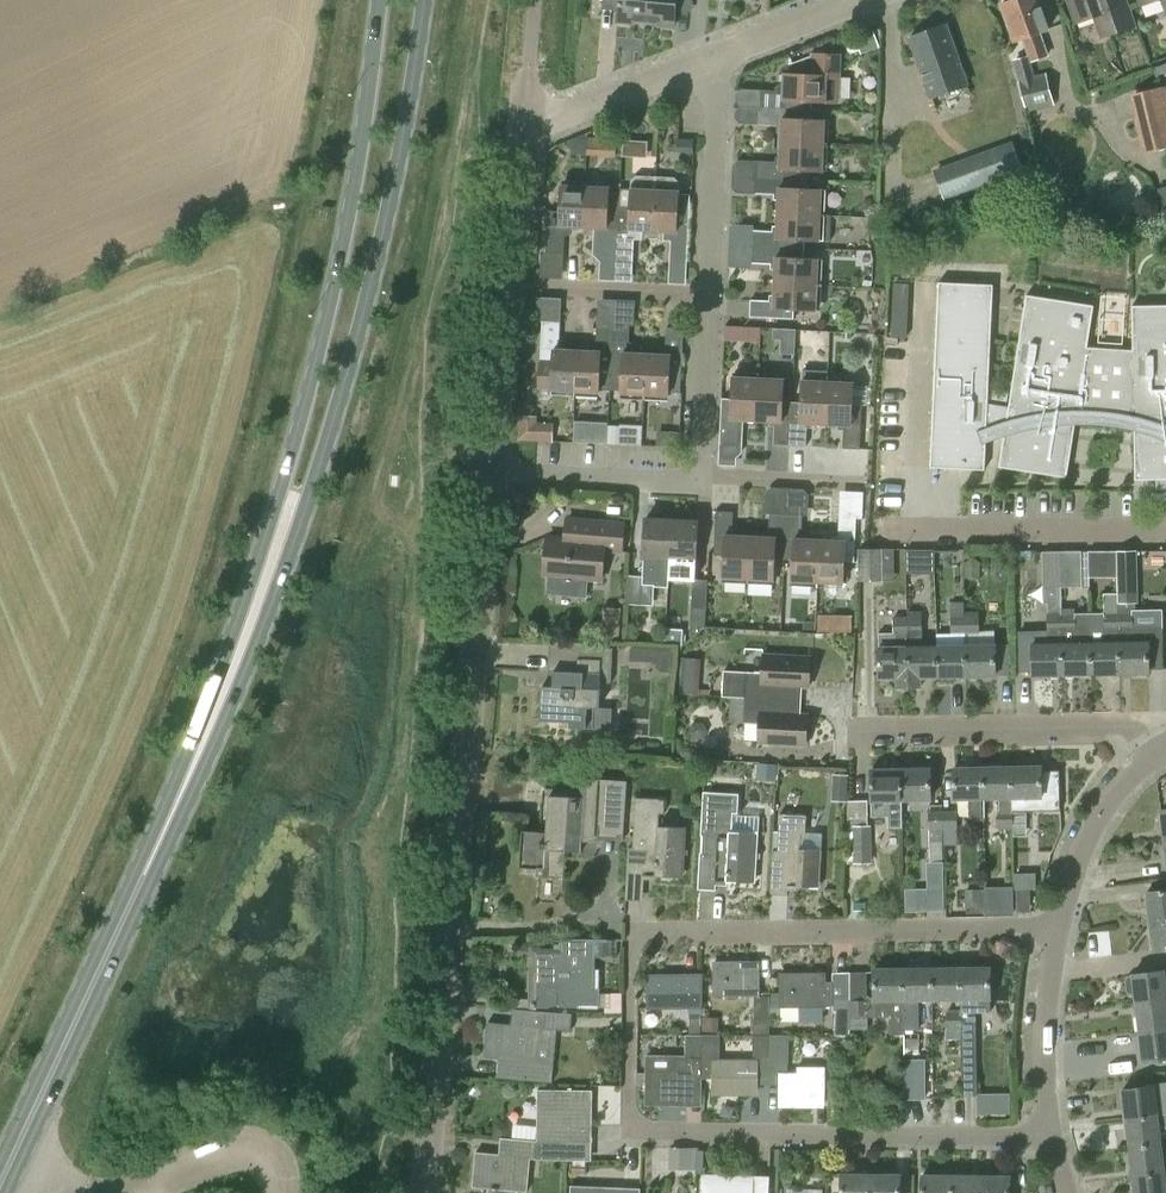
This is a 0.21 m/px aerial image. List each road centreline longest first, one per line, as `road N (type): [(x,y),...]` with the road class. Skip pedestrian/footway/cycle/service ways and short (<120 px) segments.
road 1 (residential): [(1045,1132),(656,1133),(628,1116),(628,981),(642,934),(674,925),(1050,925)]
road 2 (primary): [(205,740),(332,442),(411,132),(430,0)]
road 3 (primary): [(381,0),(336,287),(205,740)]
road 4 (residential): [(428,1192),(496,472)]
road 5 (residential): [(496,472),(528,135),(726,58)]
road 6 (primary): [(18,1150),(205,740)]
road 7 (residential): [(873,731),(1121,728),(1154,746)]
road 8 (residential): [(1165,530),(885,529)]
road 9 (residential): [(714,296),(726,58)]
road 10 (residential): [(1050,925),(1078,842),(1154,746)]
road 11 (residential): [(496,472),(705,481)]
road 12 (residential): [(1045,1132),(1050,925)]
road 13 (residential): [(705,481),(714,296)]
road 14 (residential): [(714,296),(537,287)]
road 15 (residential): [(155,1192),(247,1150),(273,1155),(284,1192)]
road 16 (residential): [(726,58),(867,2)]
road 17 (residential): [(705,481),(852,488)]

